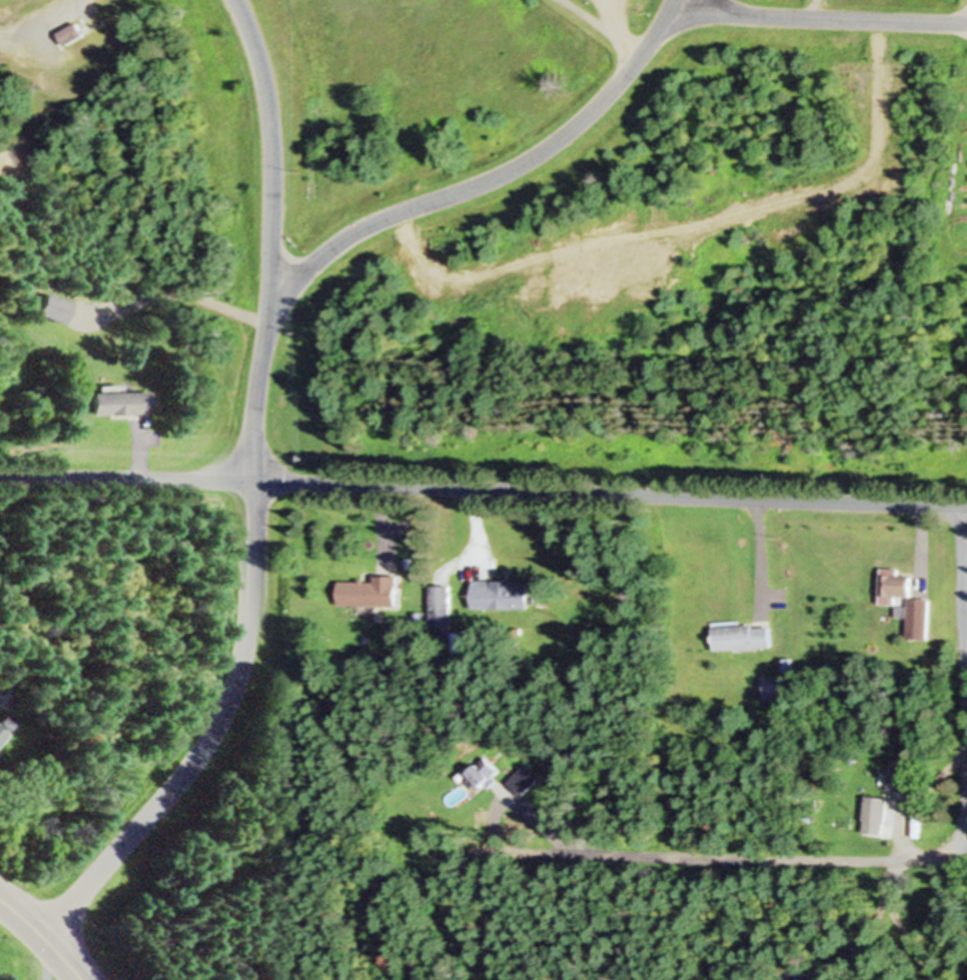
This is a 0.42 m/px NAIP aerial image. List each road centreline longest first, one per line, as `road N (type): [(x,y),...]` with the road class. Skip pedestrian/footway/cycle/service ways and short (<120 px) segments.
road 1 (residential): [(962,507),(963,831),(943,857),(495,851)]
road 2 (residential): [(966,507),(252,476)]
road 3 (residential): [(42,932),(198,761),(225,716),(253,622),(252,476)]
road 4 (residential): [(275,300),(325,251),(378,219),(496,176),(569,132),(683,8)]
road 5 (residential): [(275,300),(269,101),(234,0)]
road 6 (residential): [(683,8),(966,23)]
road 7 (residential): [(252,476),(0,472)]
road 8 (residential): [(252,476),(250,408),(275,300)]

